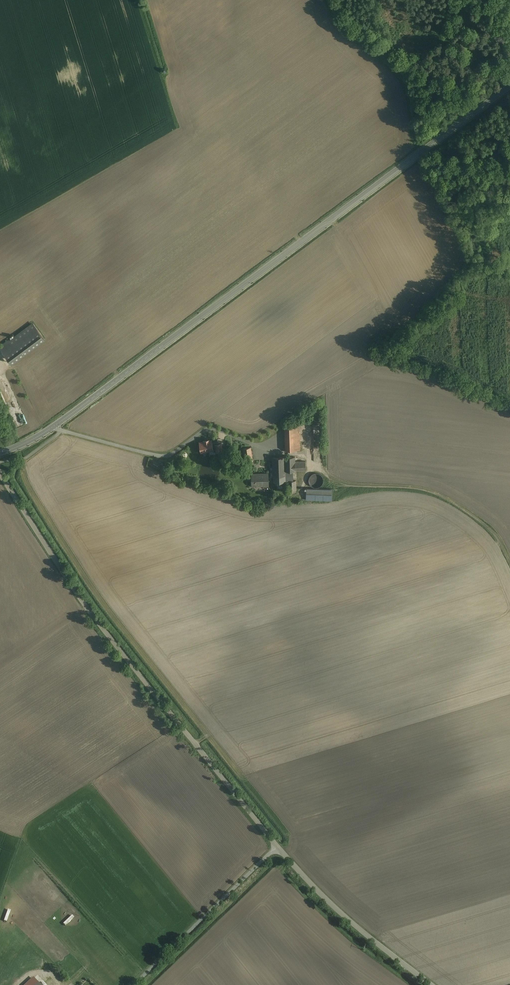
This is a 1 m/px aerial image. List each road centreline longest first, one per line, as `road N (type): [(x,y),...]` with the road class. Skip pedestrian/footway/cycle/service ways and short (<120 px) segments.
road 1 (secondary): [(509,86),(54,426),(0,453)]
road 2 (unclassified): [(0,473),(89,610),(277,847)]
road 3 (track): [(261,447),(306,456),(346,486),(444,497),(487,526),(509,563)]
road 4 (unclassified): [(277,847),(357,927),(431,984)]
road 5 (unclassified): [(134,984),(277,847)]

